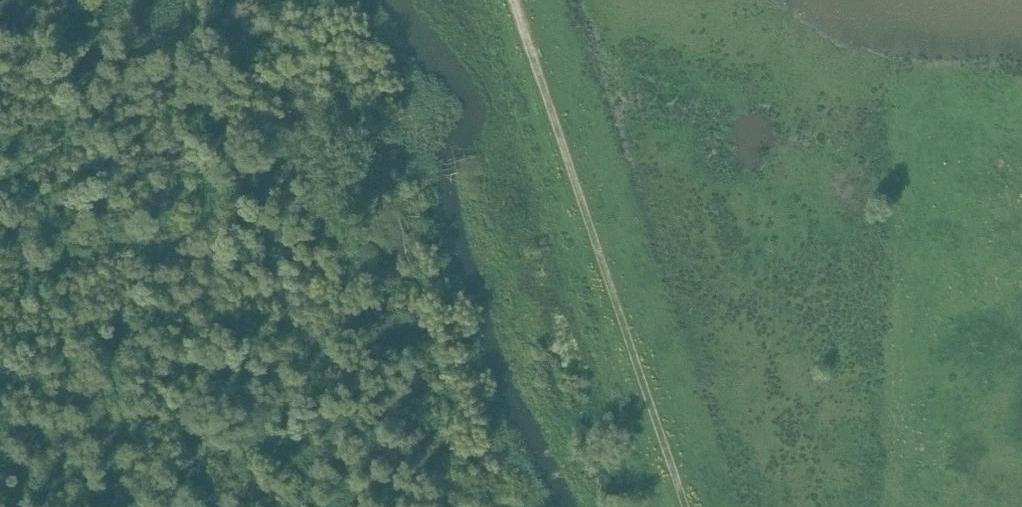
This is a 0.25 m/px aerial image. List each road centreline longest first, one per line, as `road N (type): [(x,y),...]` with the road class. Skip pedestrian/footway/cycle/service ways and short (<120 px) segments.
road 1 (track): [(682,506),(509,0)]

